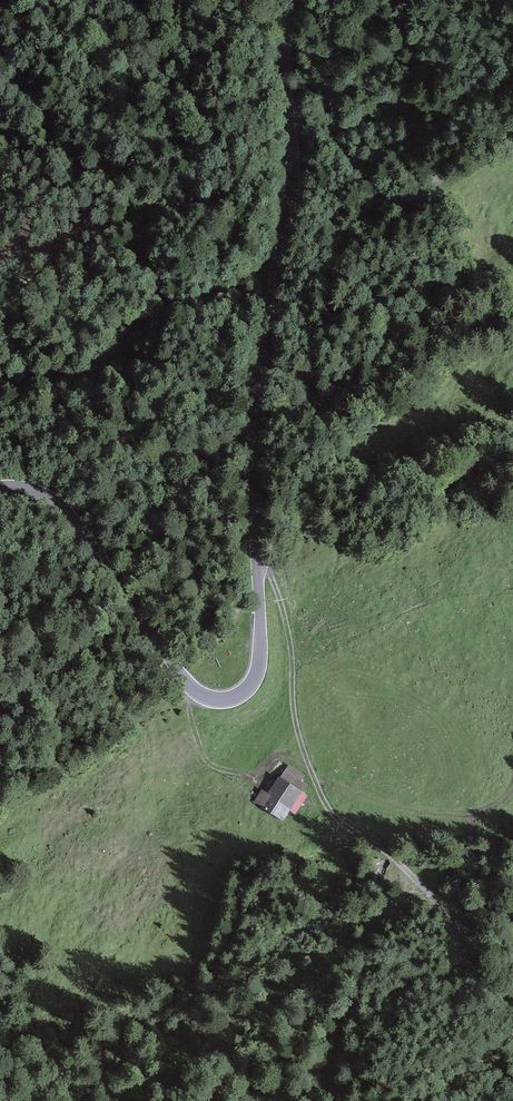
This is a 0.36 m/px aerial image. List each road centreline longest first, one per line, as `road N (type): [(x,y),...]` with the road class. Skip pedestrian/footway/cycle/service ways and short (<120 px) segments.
road 1 (tertiary): [(0,490),(33,492),(63,510),(198,693),(229,700),(249,687),(260,653),(254,414),(291,203),(283,49),(298,0)]
road 2 (track): [(512,994),(469,967),(447,917),(411,873),(325,803),(297,732),(286,623),(258,554)]
road 3 (track): [(512,143),(386,205),(367,192),(341,151),(289,109)]

